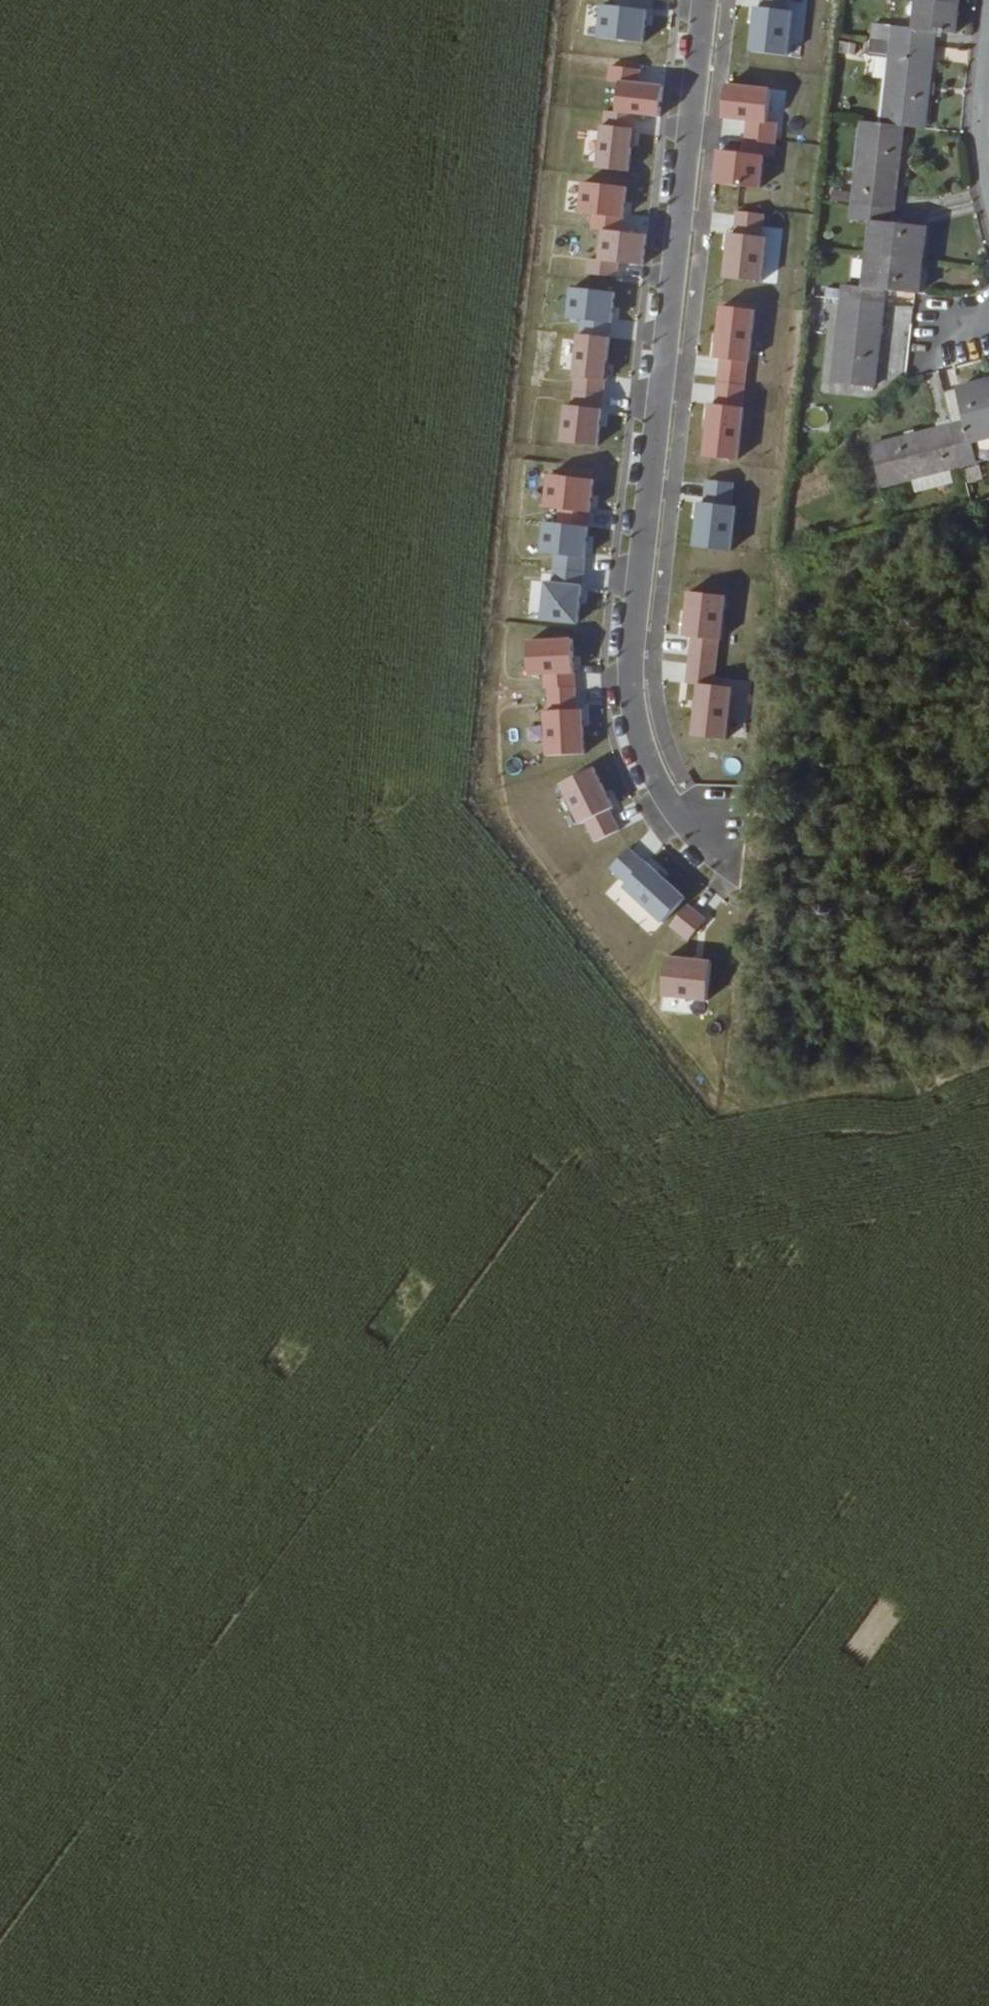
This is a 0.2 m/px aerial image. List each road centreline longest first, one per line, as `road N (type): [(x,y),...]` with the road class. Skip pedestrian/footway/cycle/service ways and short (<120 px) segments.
road 1 (residential): [(706,0),(638,722),(734,847)]

